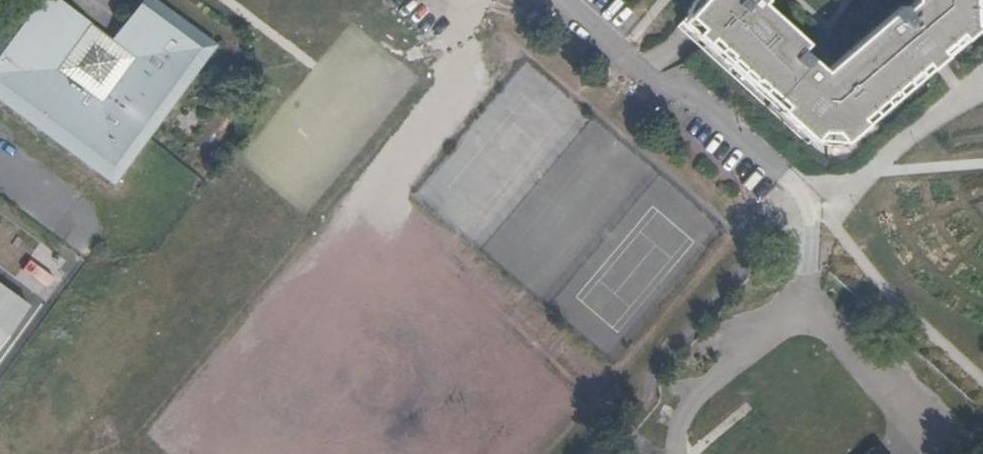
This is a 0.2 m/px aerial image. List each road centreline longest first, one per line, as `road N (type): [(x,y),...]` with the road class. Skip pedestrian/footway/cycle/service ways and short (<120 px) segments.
road 1 (unclassified): [(561,0),(808,208)]

